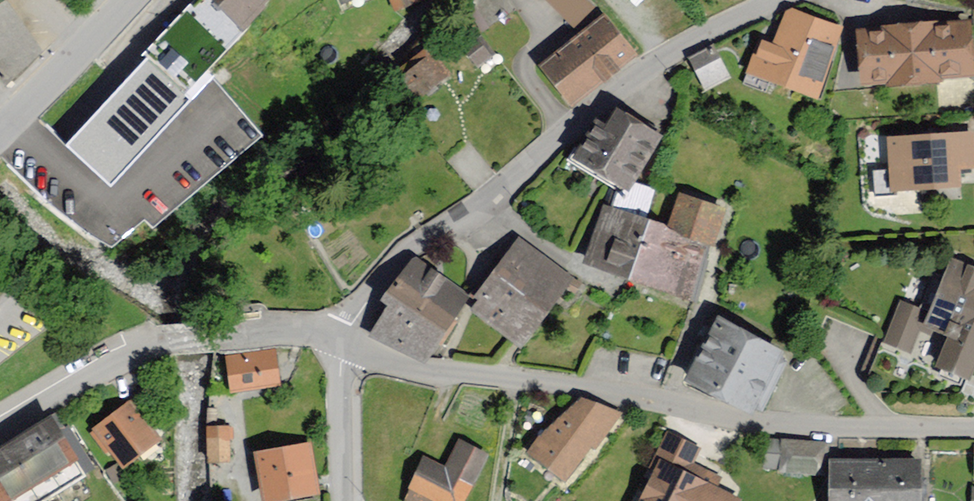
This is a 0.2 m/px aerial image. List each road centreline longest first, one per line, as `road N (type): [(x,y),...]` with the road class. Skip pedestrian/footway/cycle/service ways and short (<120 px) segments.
road 1 (residential): [(344,338),(412,369),(577,385),(774,425),(973,428)]
road 2 (residential): [(780,0),(673,49),(383,272),(344,338)]
road 3 (residential): [(0,433),(158,341),(288,330),(344,338)]
road 4 (tertiary): [(127,0),(0,131)]
road 5 (residential): [(347,500),(344,338)]

